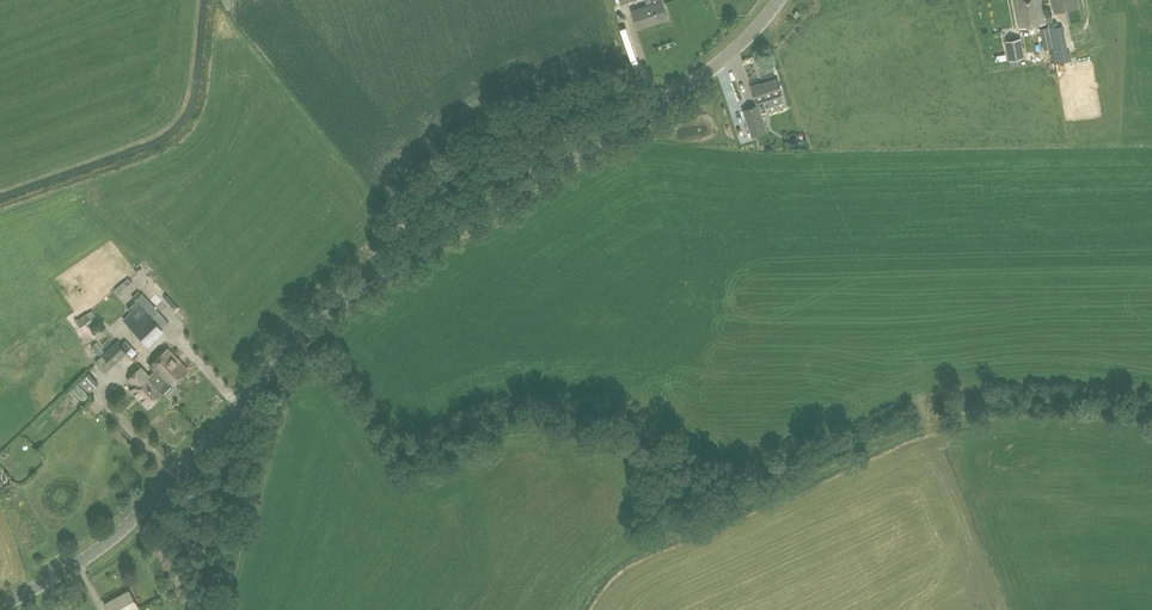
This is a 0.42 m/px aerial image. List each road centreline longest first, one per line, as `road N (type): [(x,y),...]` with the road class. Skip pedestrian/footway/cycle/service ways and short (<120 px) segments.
road 1 (tertiary): [(0,608),(78,566),(137,516),(310,332),(381,275),(700,81),(779,0)]

